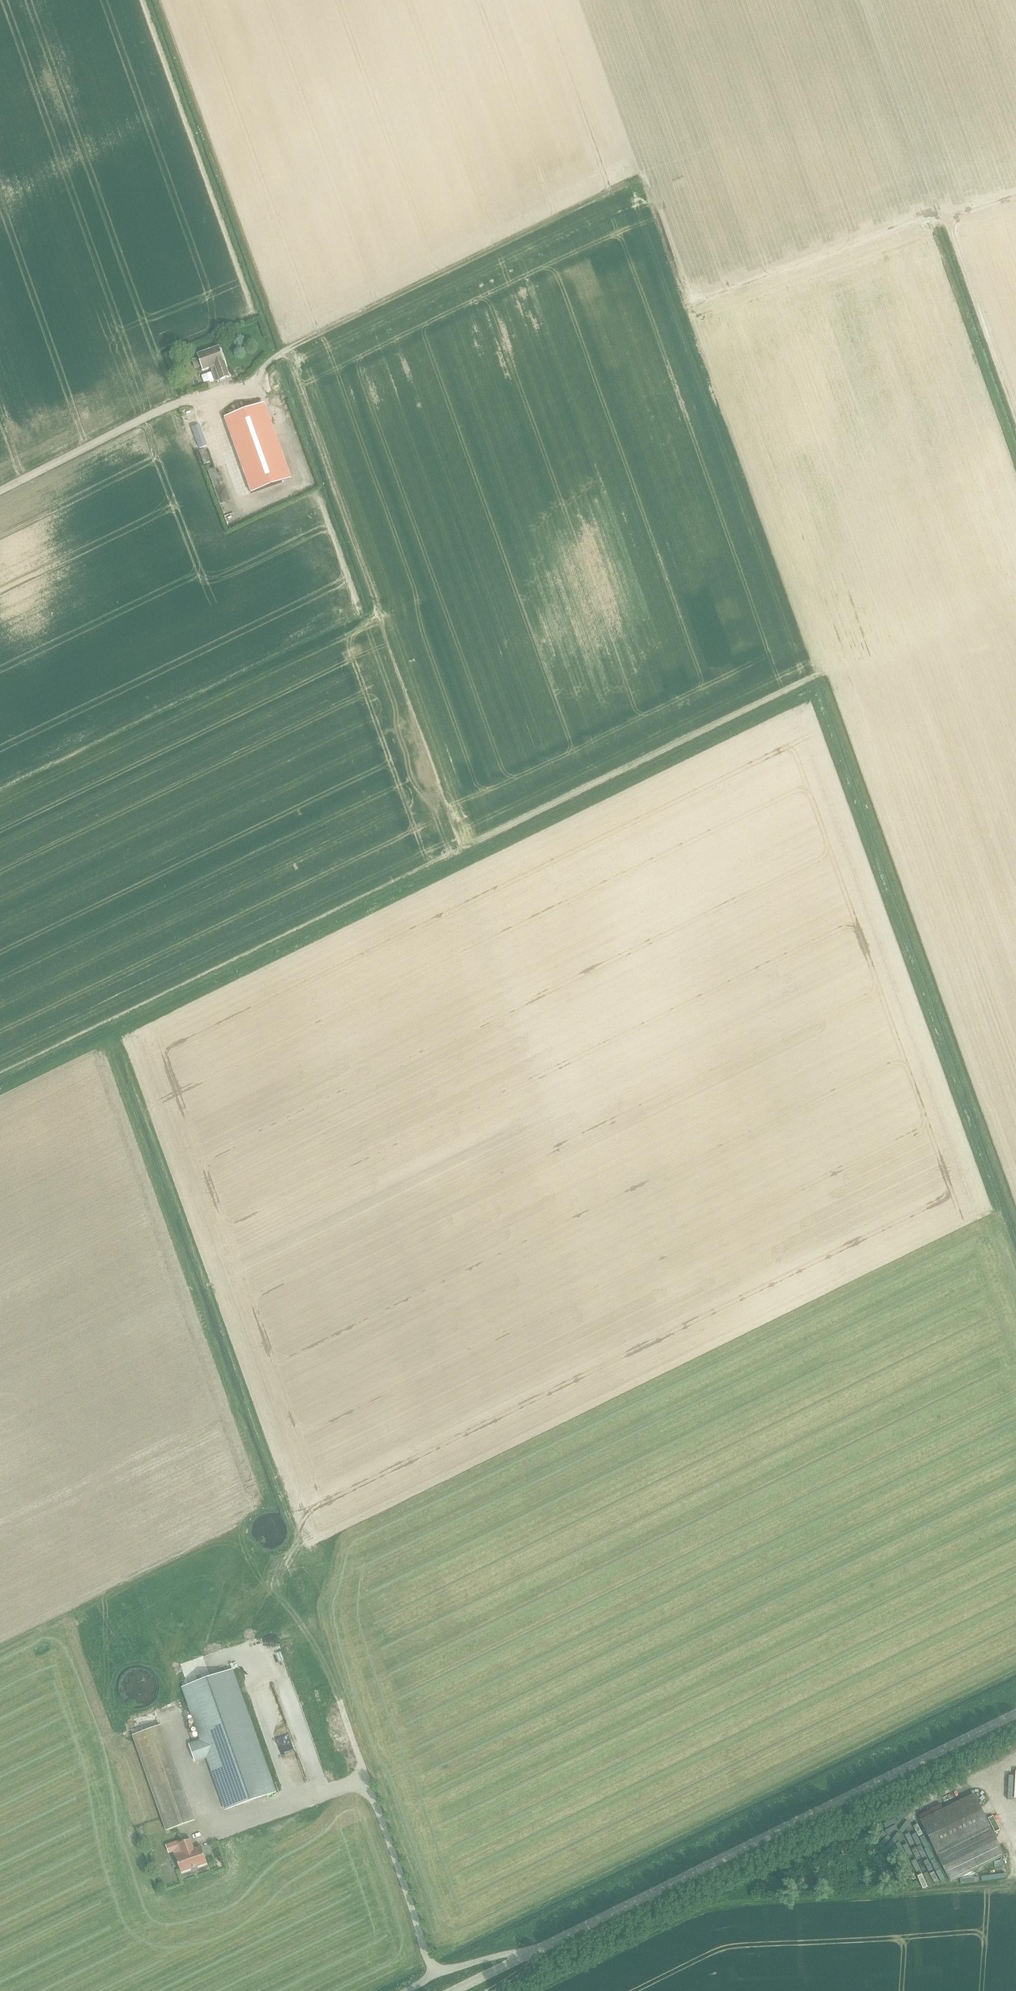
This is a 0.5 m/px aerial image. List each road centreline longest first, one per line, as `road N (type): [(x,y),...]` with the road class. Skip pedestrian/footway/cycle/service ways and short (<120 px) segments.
road 1 (unclassified): [(457,1990),(1015,1711)]
road 2 (track): [(279,354),(255,387),(192,400),(0,488)]

